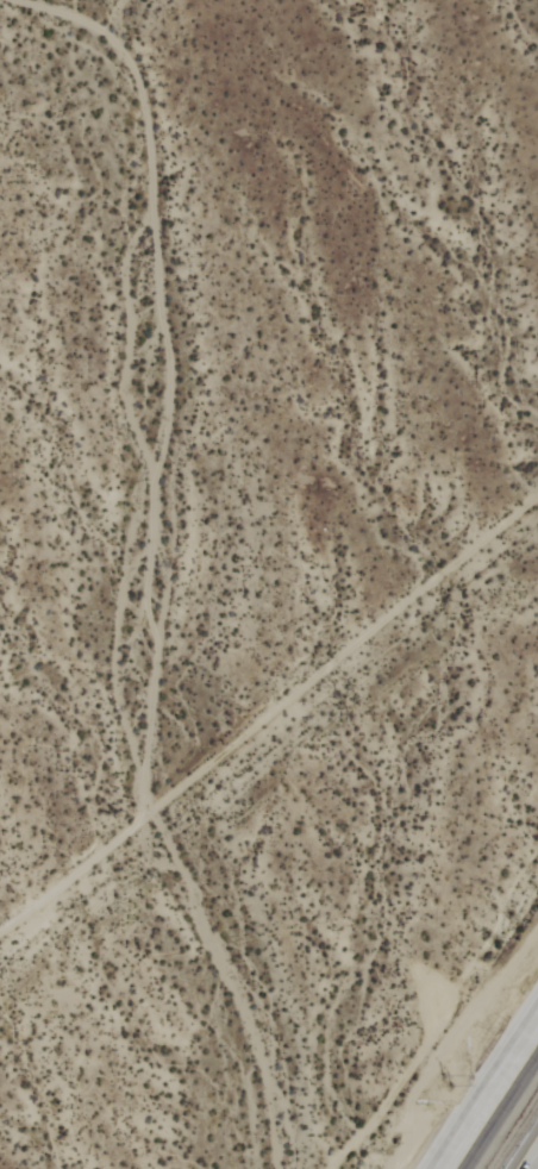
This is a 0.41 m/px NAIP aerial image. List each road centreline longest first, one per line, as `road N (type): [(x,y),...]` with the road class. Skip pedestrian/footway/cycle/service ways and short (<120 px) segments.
road 1 (motorway): [(537,1008),(432,1168)]

